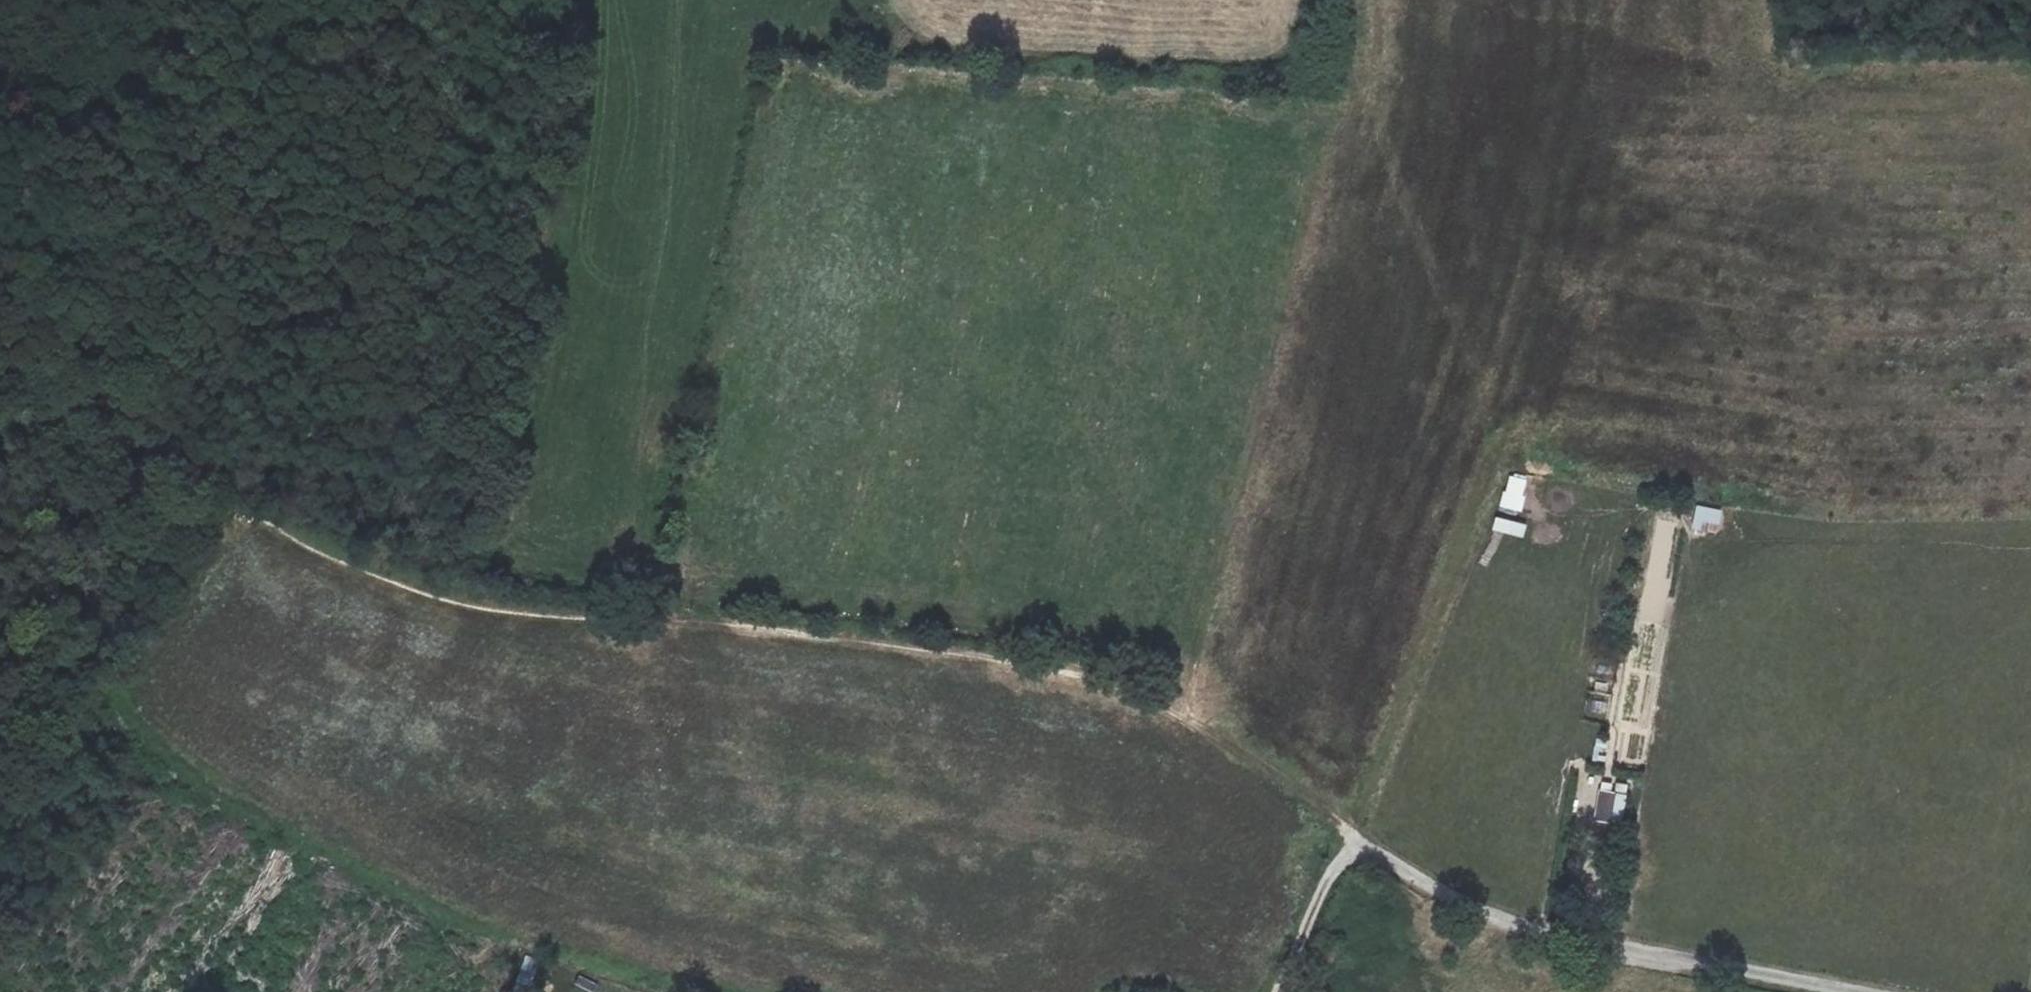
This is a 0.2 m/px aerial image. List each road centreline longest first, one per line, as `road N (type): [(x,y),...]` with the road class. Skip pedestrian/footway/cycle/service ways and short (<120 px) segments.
road 1 (track): [(204,484),(486,597),(1038,663),(1110,682),(1176,713),(1359,842)]
road 2 (unclassified): [(1859,991),(1619,949),(1538,926),(1455,901),(1359,842)]
road 3 (track): [(0,408),(106,440),(204,484)]

